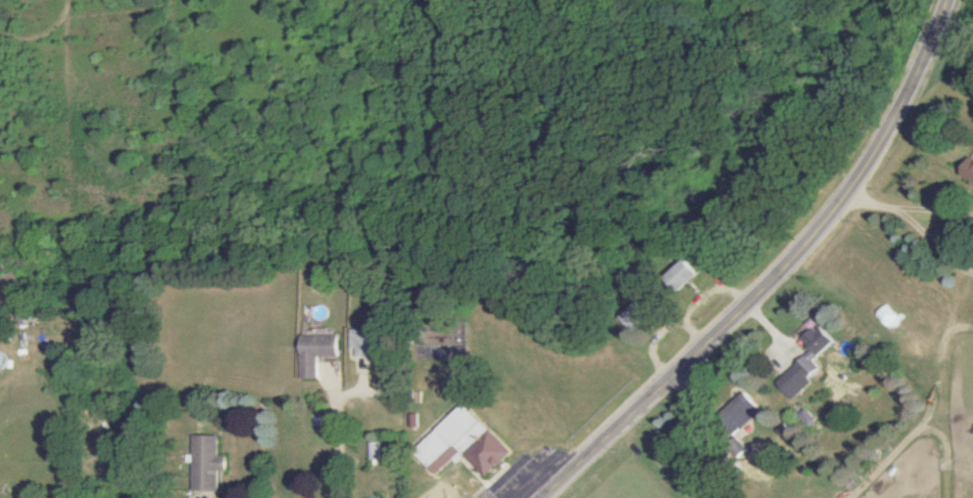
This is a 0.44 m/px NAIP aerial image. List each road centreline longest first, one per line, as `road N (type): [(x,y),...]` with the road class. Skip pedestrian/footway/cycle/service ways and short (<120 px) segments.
road 1 (tertiary): [(550,497),(833,223),(887,147),(957,0)]

